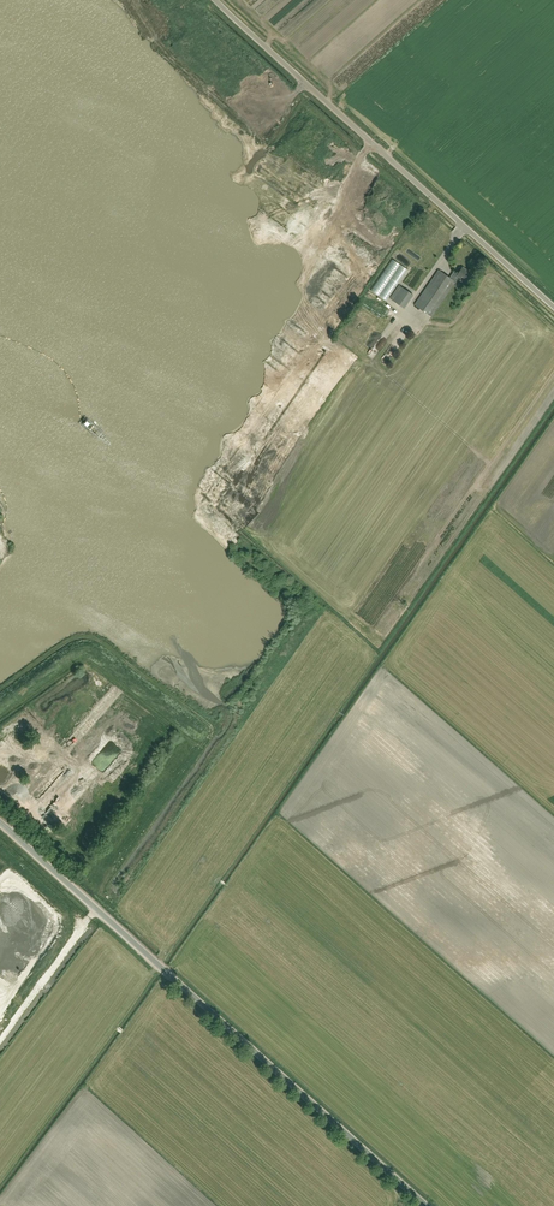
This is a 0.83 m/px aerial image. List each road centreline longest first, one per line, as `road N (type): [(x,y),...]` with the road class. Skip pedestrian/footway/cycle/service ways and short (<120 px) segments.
road 1 (unclassified): [(425,1205),(0,822)]
road 2 (unclassified): [(553,307),(216,0)]

